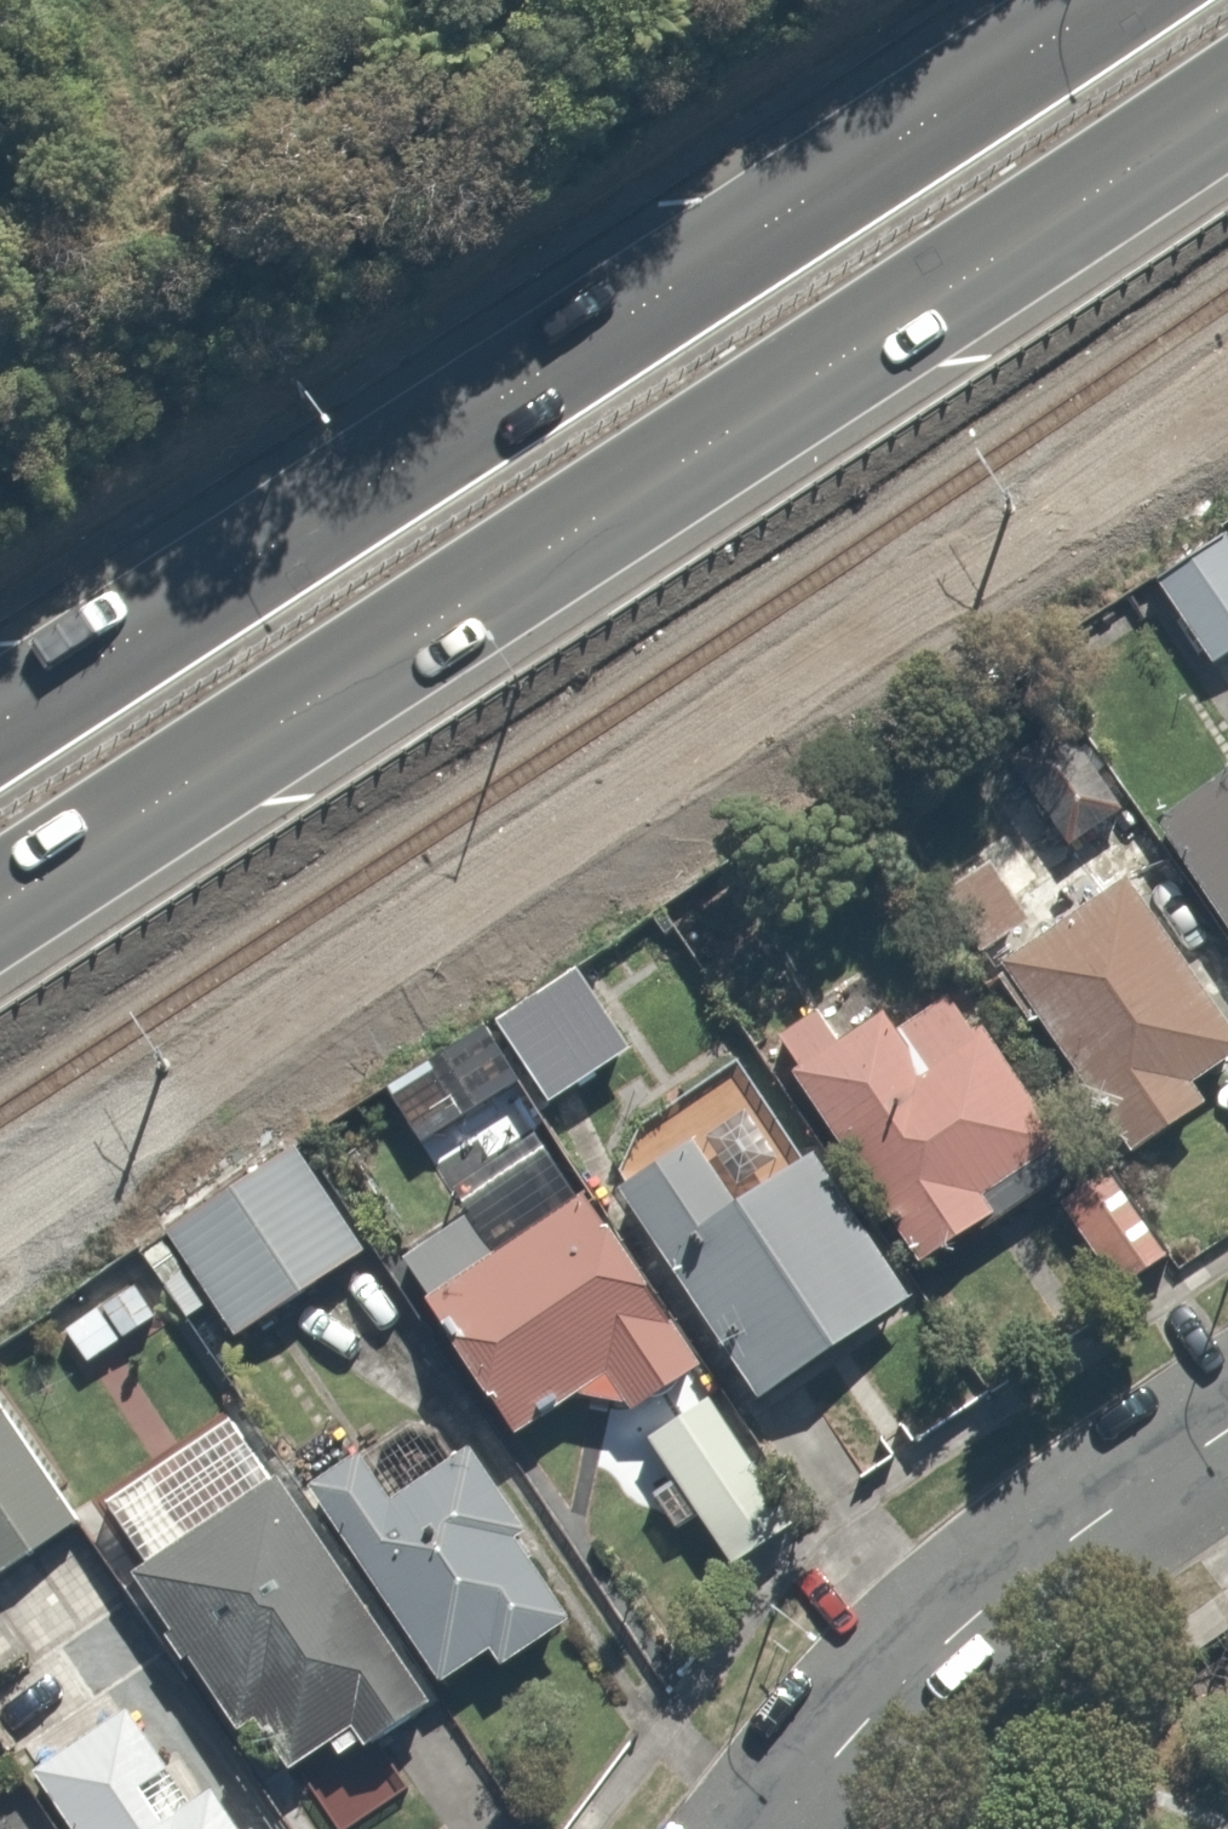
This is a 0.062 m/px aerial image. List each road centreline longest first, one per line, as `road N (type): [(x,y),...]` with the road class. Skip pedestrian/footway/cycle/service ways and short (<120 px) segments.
road 1 (trunk): [(1227,98),(973,274),(0,912)]
road 2 (trunk): [(0,718),(1105,0)]
road 3 (tertiary): [(777,1828),(937,1648),(1140,1487),(1227,1428)]

